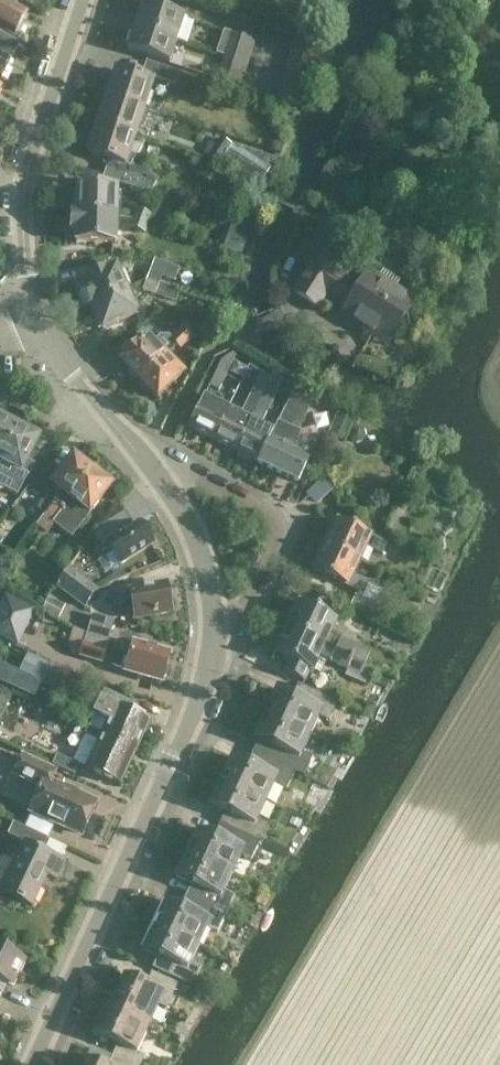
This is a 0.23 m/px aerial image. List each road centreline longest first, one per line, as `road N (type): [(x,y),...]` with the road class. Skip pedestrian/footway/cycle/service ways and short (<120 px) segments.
road 1 (residential): [(34,1064),(201,691),(210,641),(209,580),(193,528),(37,322)]
road 2 (residential): [(37,322),(25,278),(21,193),(80,0)]

